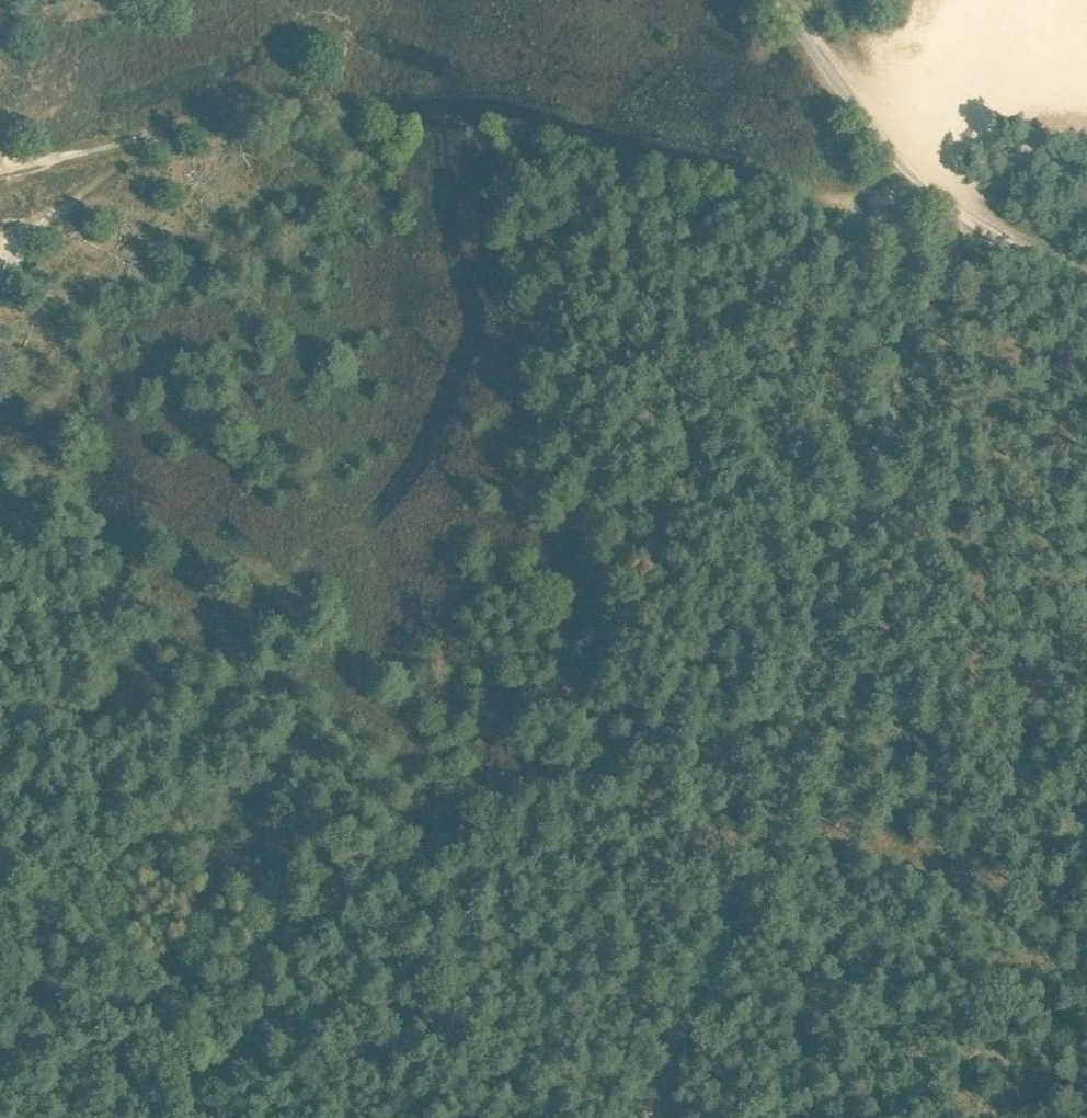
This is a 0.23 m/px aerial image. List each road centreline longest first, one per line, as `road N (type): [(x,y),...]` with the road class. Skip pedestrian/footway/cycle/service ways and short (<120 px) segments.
road 1 (track): [(656,1117),(831,574),(965,218)]

